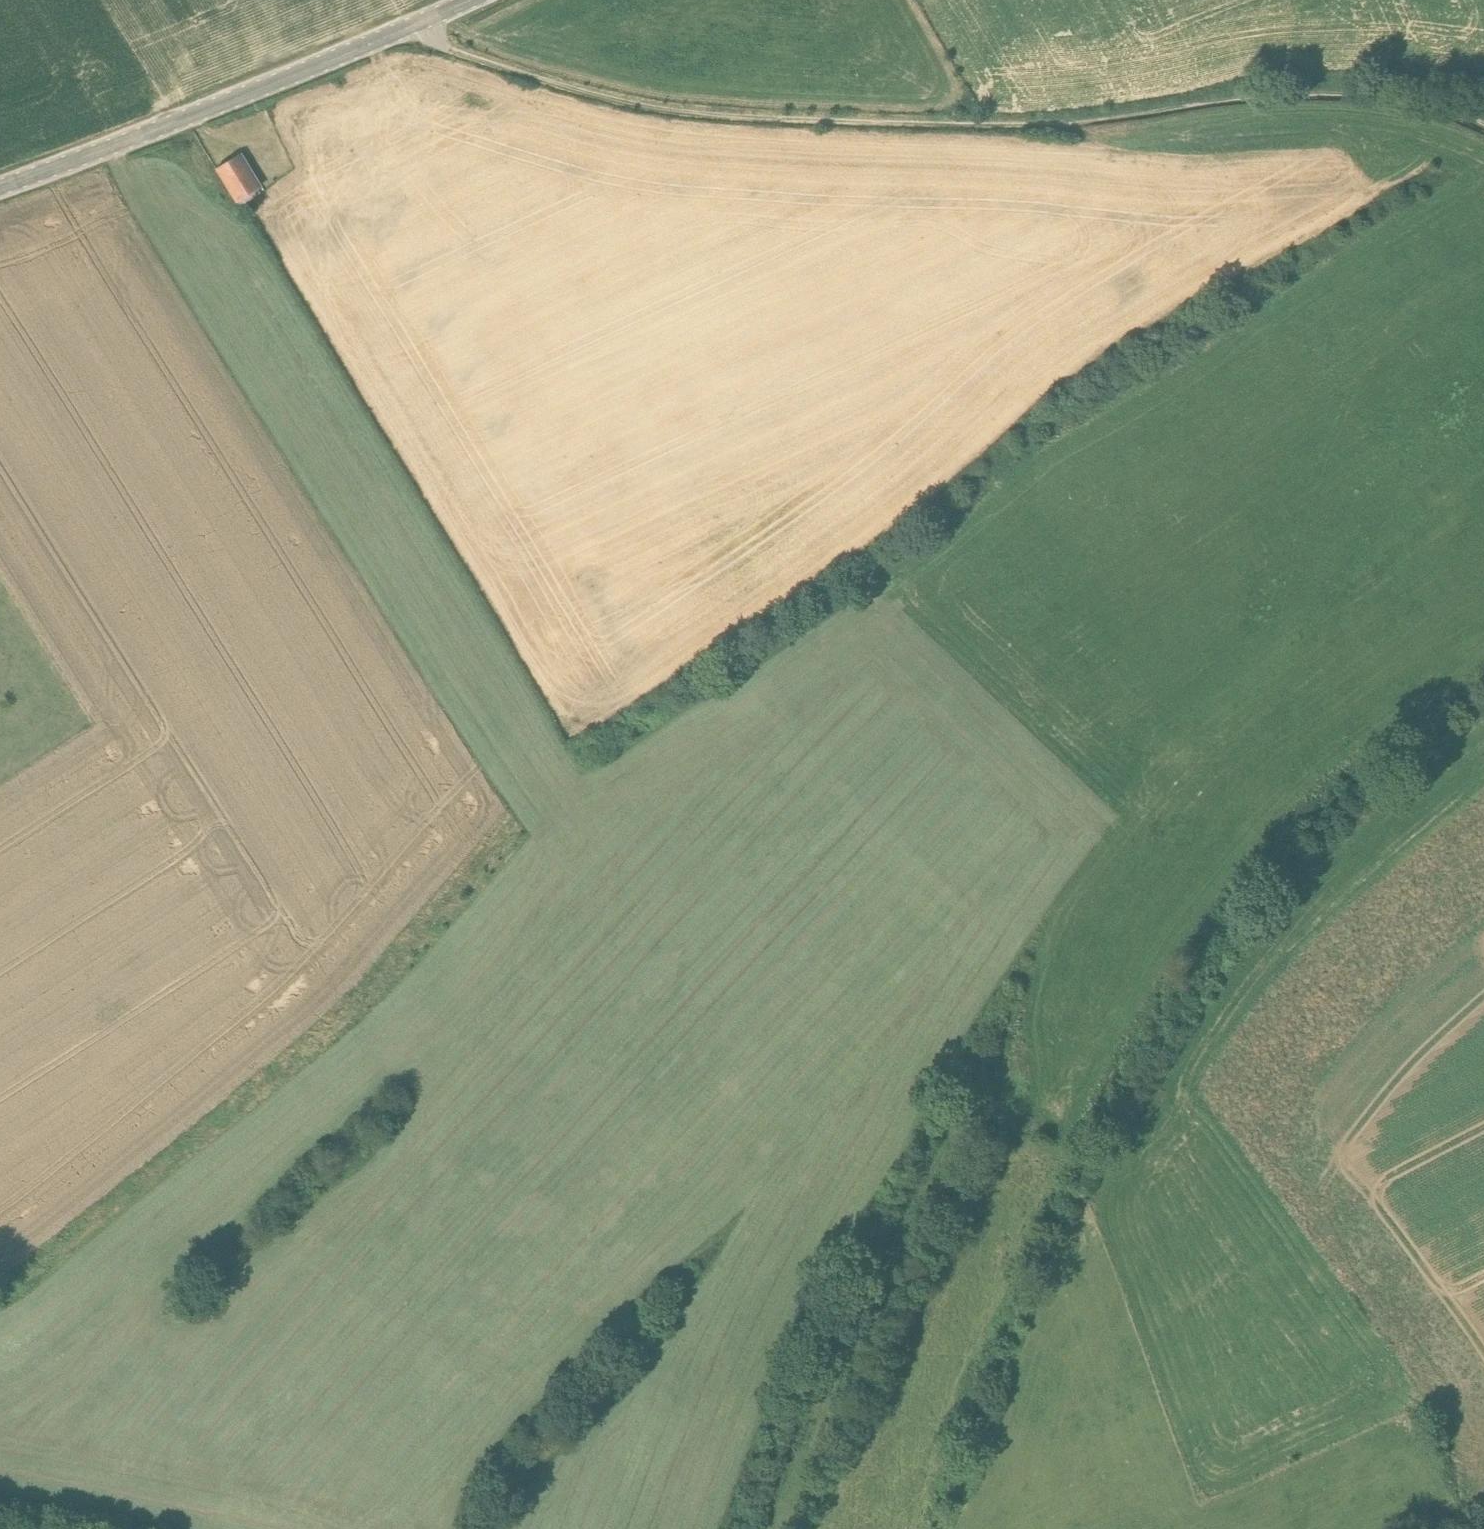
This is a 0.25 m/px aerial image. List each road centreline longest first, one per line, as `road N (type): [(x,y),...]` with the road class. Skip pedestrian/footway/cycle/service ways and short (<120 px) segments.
road 1 (track): [(1454,110),(1315,94),(1040,125),(735,118),(655,109),(547,83),(449,50),(416,24)]
road 2 (unclassified): [(0,186),(471,0)]

